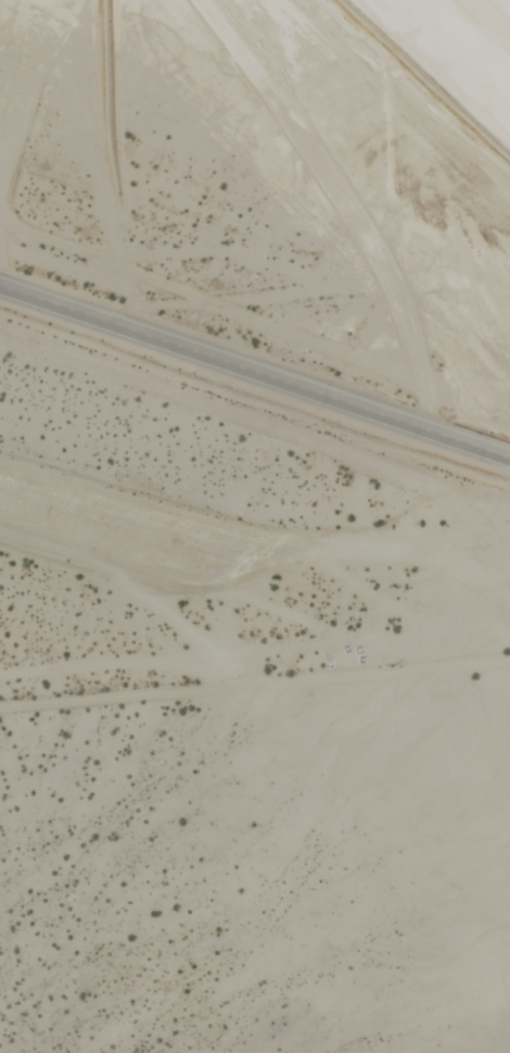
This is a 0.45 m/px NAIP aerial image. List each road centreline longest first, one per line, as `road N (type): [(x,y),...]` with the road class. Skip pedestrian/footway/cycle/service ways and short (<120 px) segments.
road 1 (track): [(0,339),(381,461),(460,493),(509,534)]
road 2 (residential): [(0,286),(509,458)]
road 3 (track): [(0,709),(509,661)]
road 4 (track): [(178,562),(509,560)]

